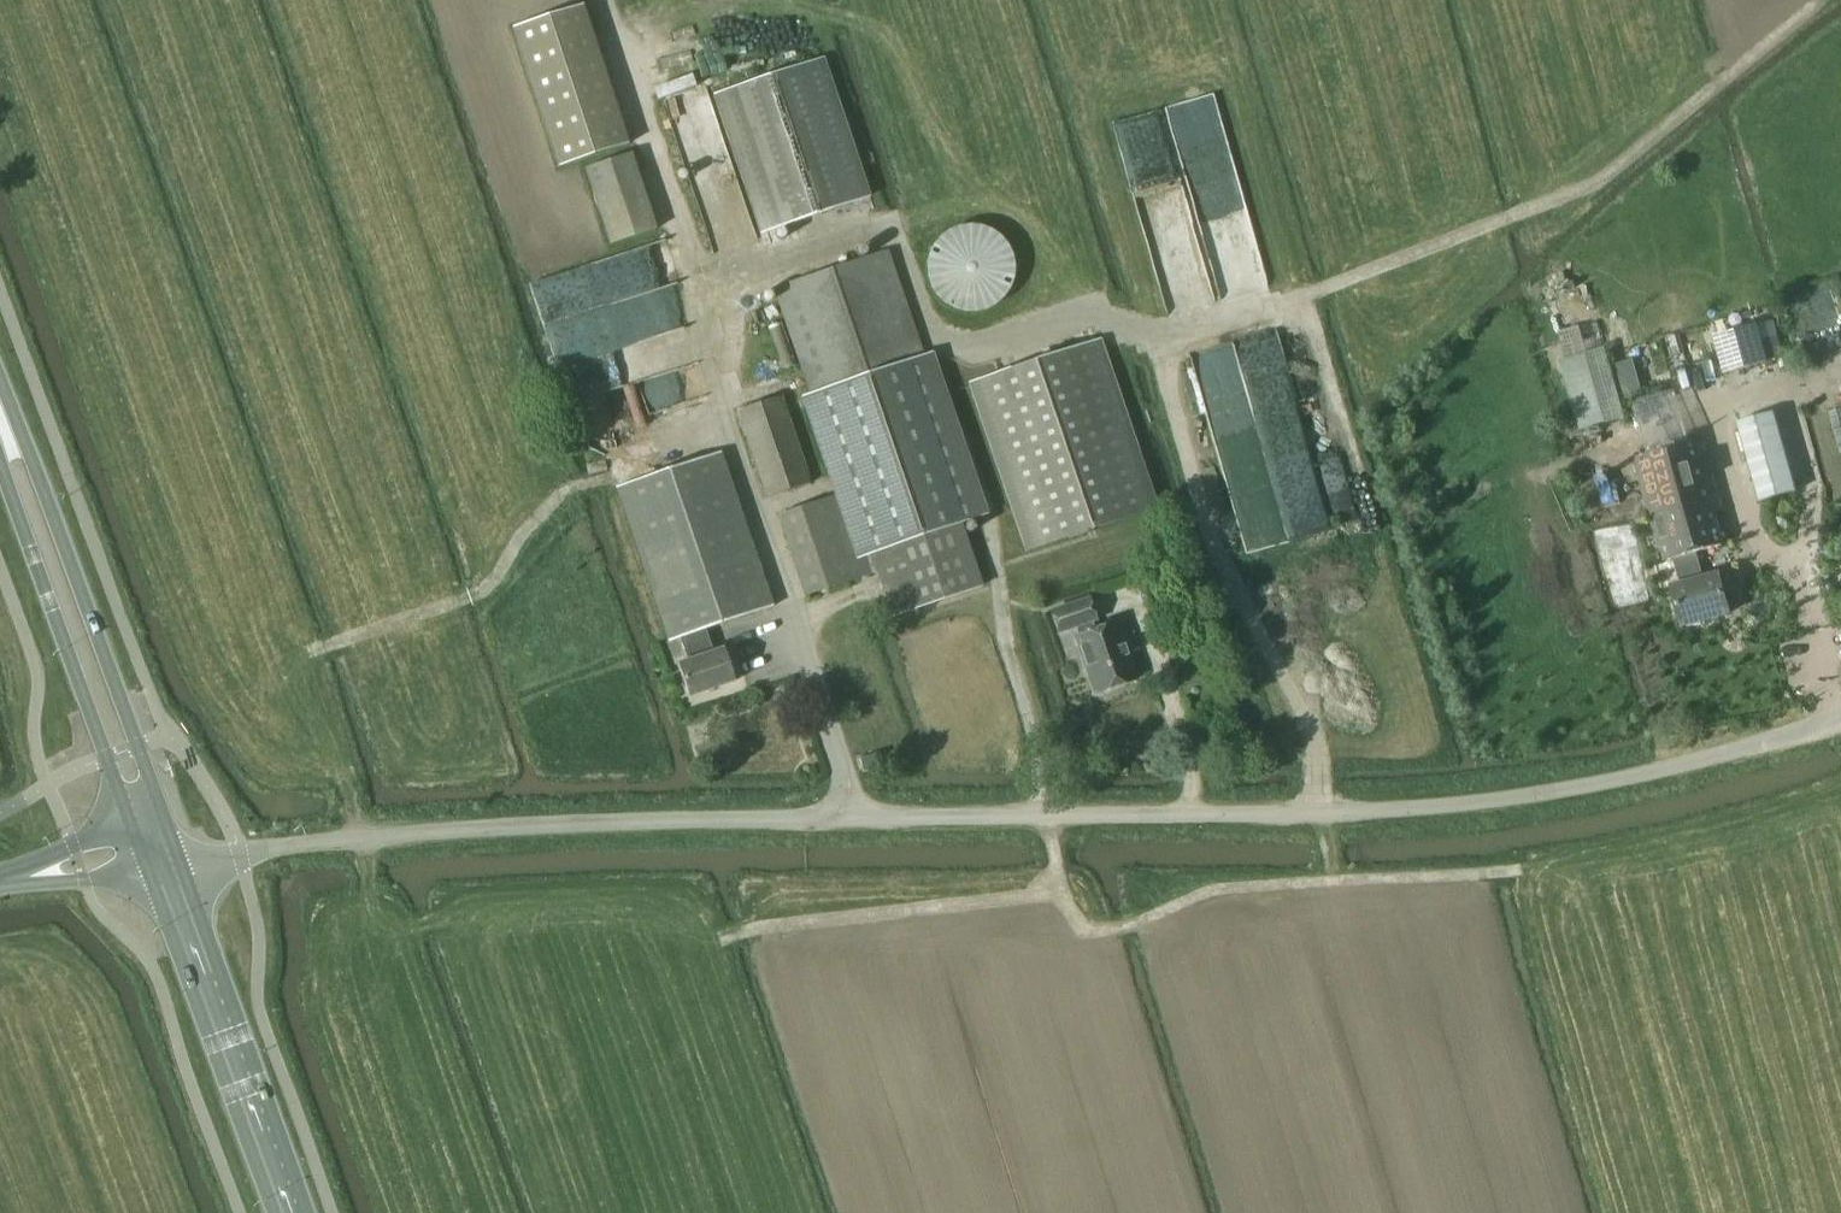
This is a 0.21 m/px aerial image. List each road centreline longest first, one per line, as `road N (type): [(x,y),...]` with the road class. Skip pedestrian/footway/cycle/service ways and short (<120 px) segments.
road 1 (unclassified): [(163,858),(597,823),(1319,813),(1430,804),(1646,773),(1840,718)]
road 2 (track): [(1045,817),(1058,887),(1082,925),(1095,929),(1140,922),(1230,888),(1521,869)]
road 3 (primary): [(149,820),(145,769),(31,454),(0,410)]
road 4 (primary): [(0,448),(115,781),(149,820)]
road 5 (primary): [(294,1212),(163,858)]
road 6 (track): [(1060,891),(714,940)]
road 7 (tertiary): [(12,878),(86,880),(163,858)]
road 8 (tertiary): [(149,820),(73,844),(12,878)]

